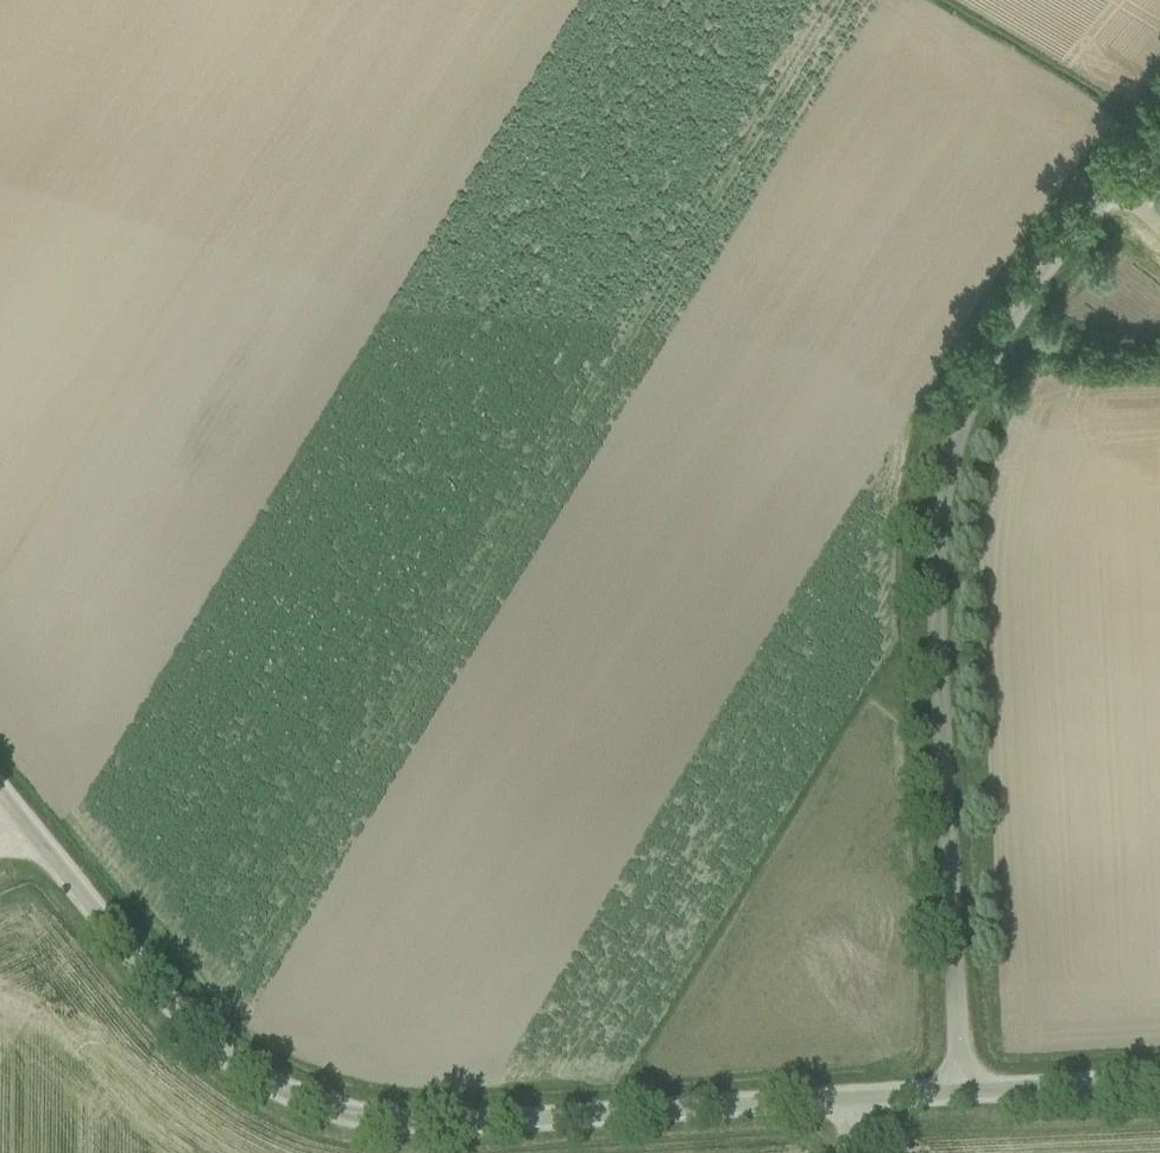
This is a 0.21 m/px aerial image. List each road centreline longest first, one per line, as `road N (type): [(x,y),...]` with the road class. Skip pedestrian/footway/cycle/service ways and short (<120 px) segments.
road 1 (unclassified): [(1159,1080),(461,1124),(360,1117),(268,1087),(149,987),(0,806)]
road 2 (track): [(959,1092),(938,580),(951,460),(991,348),(1032,282),(1159,132)]

